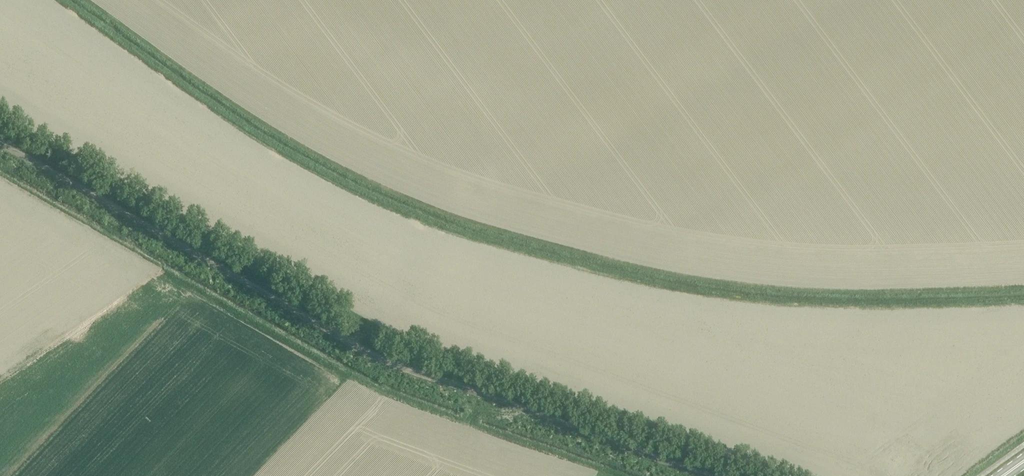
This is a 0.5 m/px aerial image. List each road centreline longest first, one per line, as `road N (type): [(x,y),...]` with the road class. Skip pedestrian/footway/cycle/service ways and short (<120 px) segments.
road 1 (track): [(702,475),(371,354),(0,148)]

